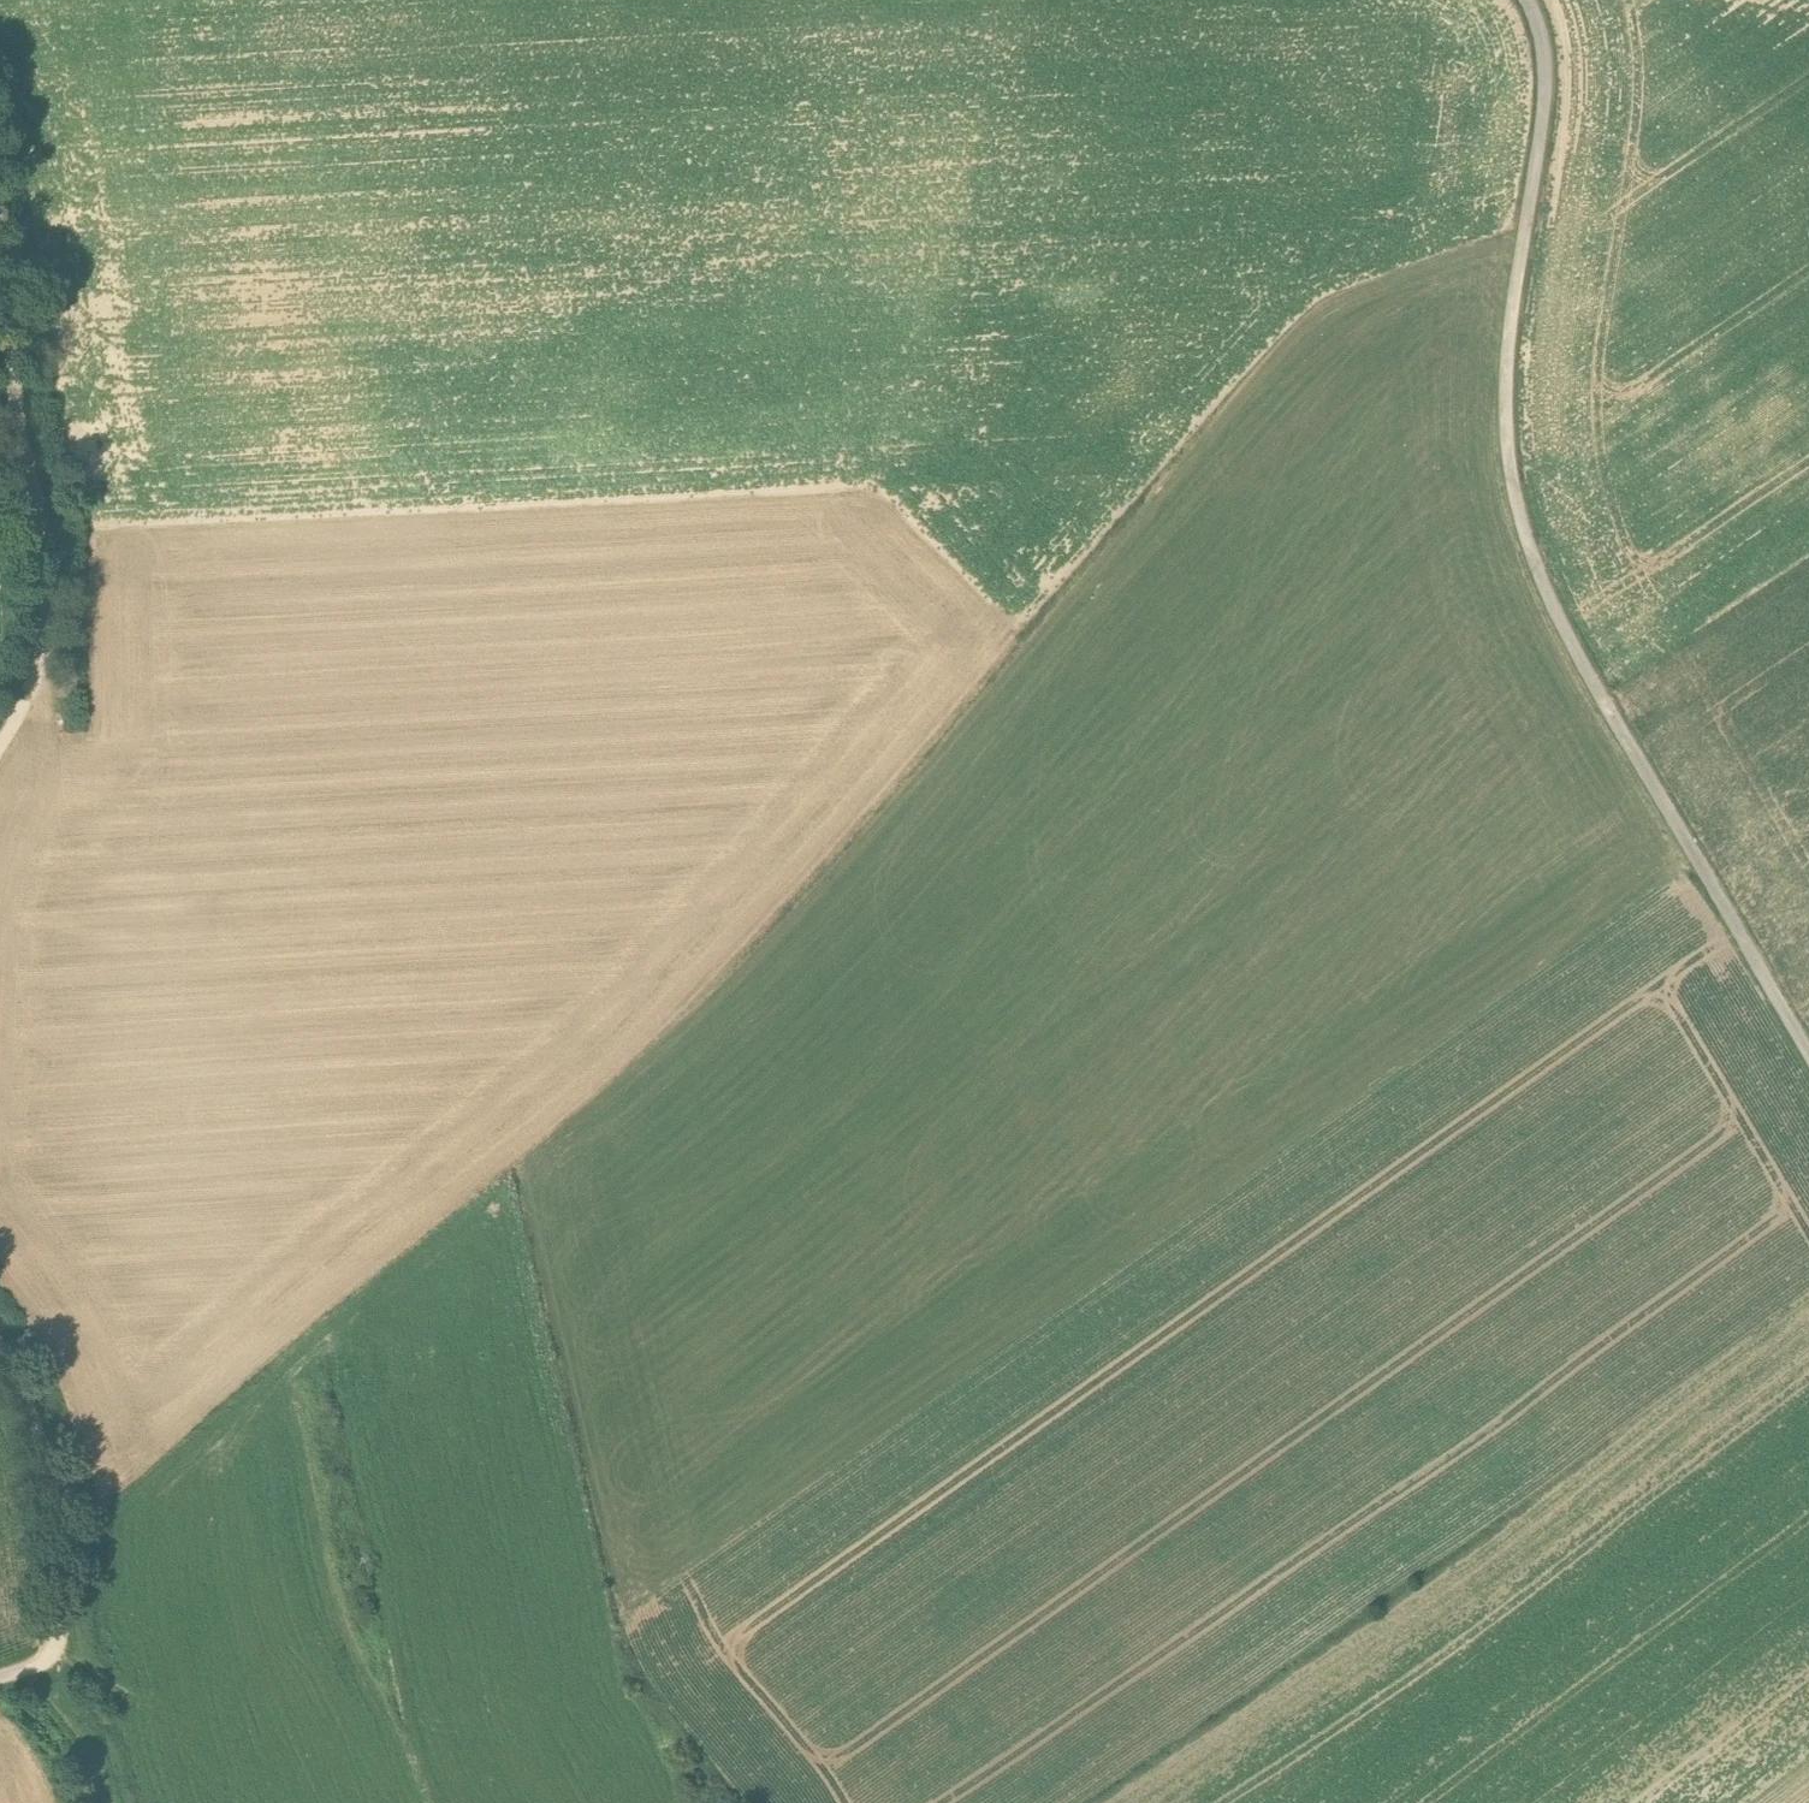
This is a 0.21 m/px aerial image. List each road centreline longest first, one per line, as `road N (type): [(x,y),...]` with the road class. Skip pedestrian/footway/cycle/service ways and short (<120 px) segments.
road 1 (unclassified): [(1808,1050),(1577,655),(1519,513),(1505,383),(1546,76),(1527,0)]
road 2 (track): [(0,742),(41,656),(49,596),(14,390),(0,243)]
road 3 (track): [(13,1673),(57,1647),(62,1565),(42,1446),(0,1351)]

